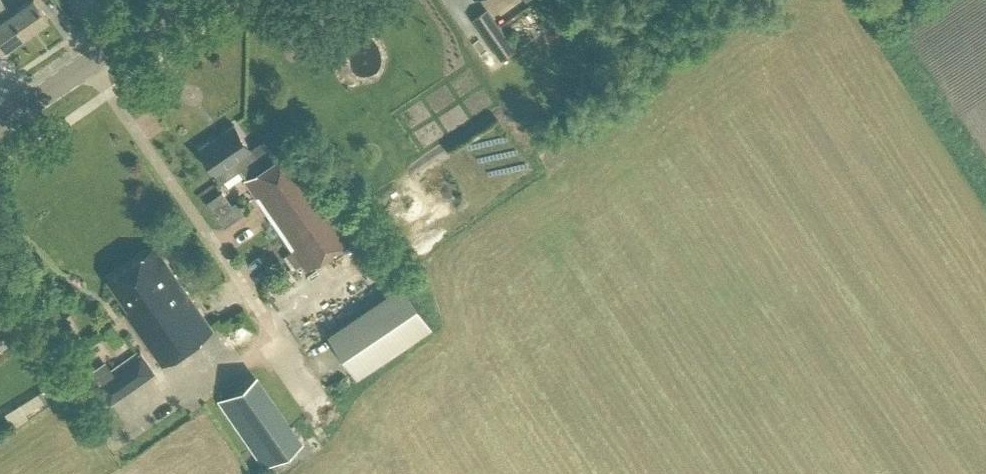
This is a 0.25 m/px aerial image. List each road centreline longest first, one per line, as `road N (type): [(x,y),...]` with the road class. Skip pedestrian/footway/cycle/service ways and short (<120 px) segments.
road 1 (tertiary): [(0,122),(174,0)]

